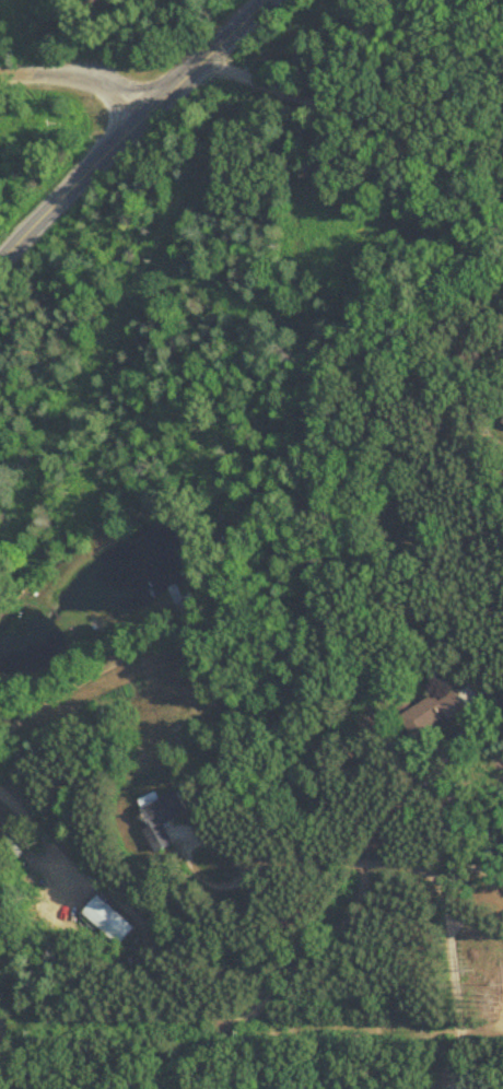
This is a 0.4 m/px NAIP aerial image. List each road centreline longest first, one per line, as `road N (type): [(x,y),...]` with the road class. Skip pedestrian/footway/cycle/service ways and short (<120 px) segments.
road 1 (residential): [(0,783),(21,783),(256,579)]
road 2 (tertiary): [(0,264),(143,118)]
road 3 (tertiary): [(143,118),(264,0)]
road 4 (residential): [(0,74),(87,82),(143,118)]

